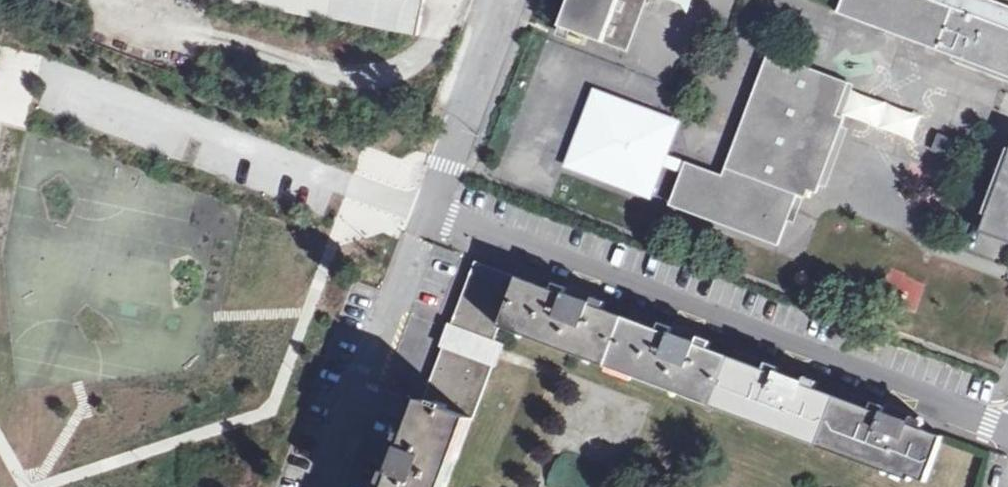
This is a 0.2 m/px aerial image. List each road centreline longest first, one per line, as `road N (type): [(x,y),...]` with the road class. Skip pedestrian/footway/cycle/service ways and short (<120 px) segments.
road 1 (residential): [(502,0),(424,203),(1007,433)]

